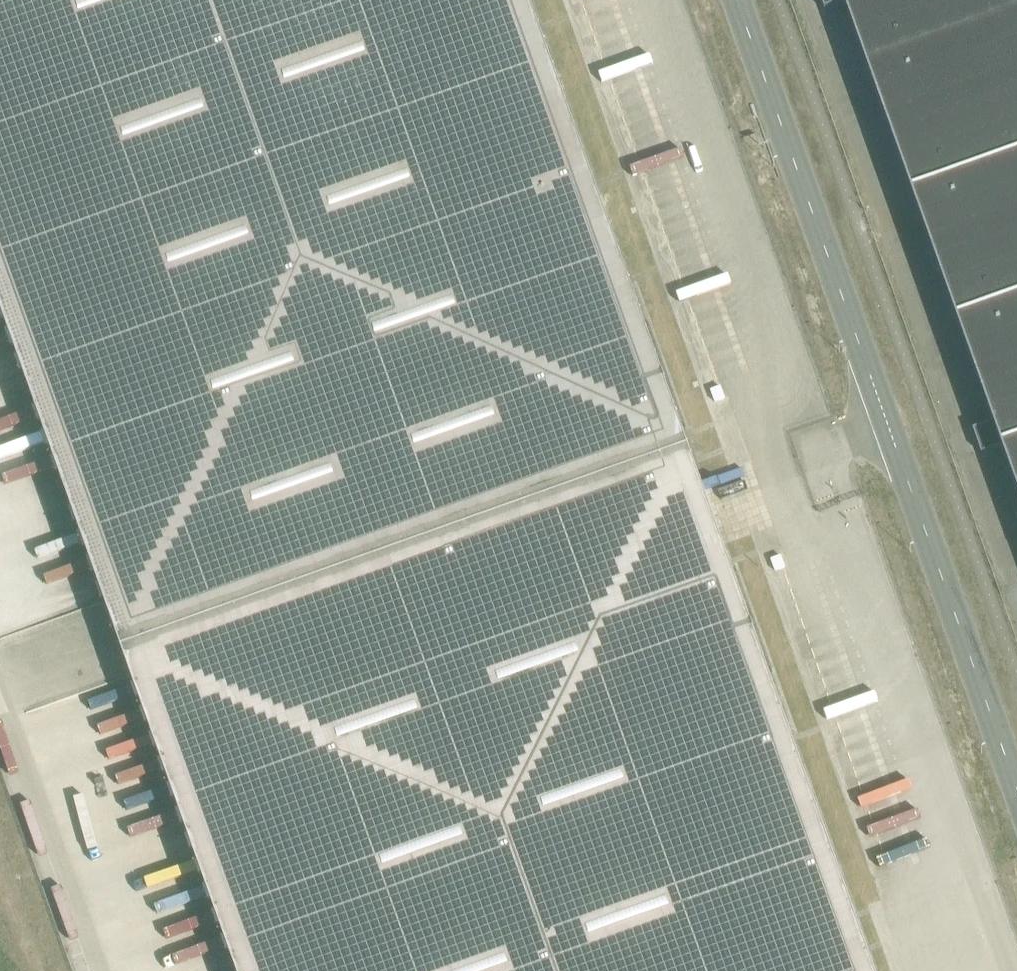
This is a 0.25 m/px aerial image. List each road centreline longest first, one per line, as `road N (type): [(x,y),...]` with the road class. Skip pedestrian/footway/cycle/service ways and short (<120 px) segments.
road 1 (unclassified): [(737,0),(1016,789)]

